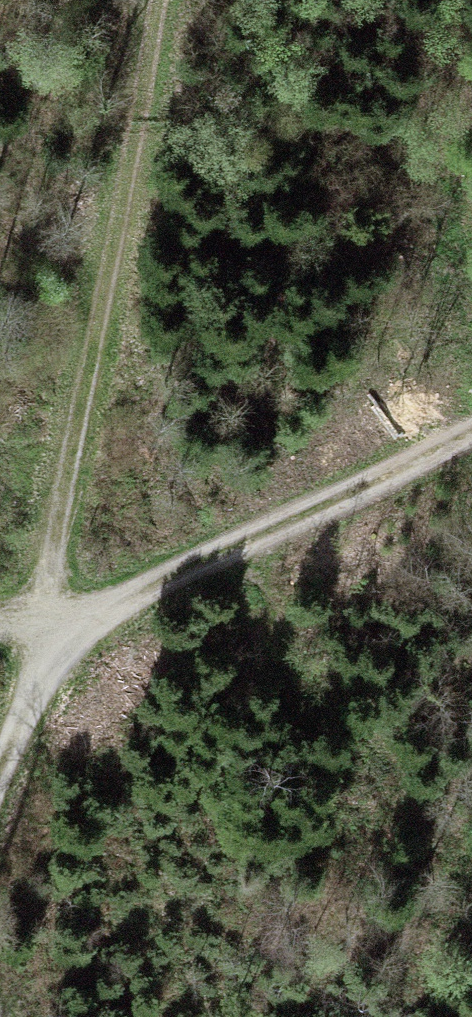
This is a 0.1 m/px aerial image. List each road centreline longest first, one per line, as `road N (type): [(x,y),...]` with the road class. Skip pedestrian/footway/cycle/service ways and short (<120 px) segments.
road 1 (track): [(159,0),(48,623),(0,774)]
road 2 (track): [(471,430),(95,612),(0,626)]

